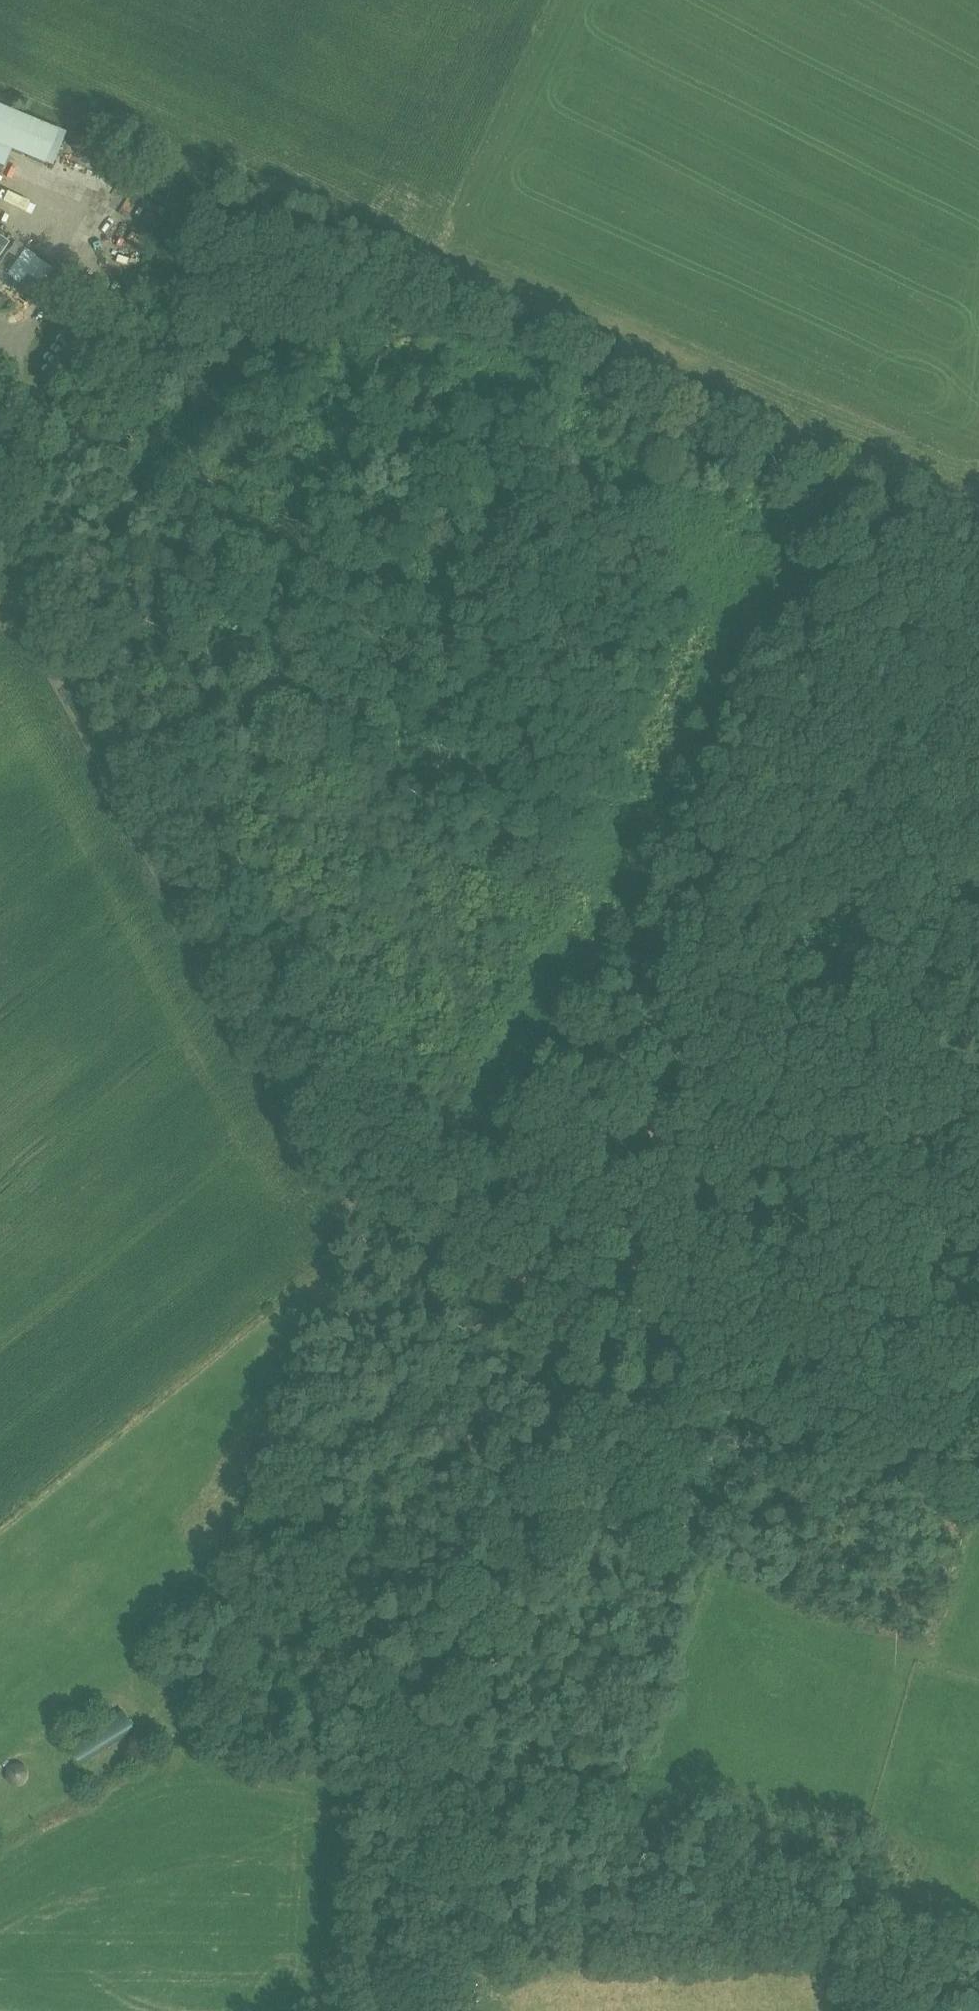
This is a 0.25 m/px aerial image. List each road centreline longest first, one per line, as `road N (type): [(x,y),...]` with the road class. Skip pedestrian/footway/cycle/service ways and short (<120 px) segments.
road 1 (track): [(978,1495),(595,1380)]

